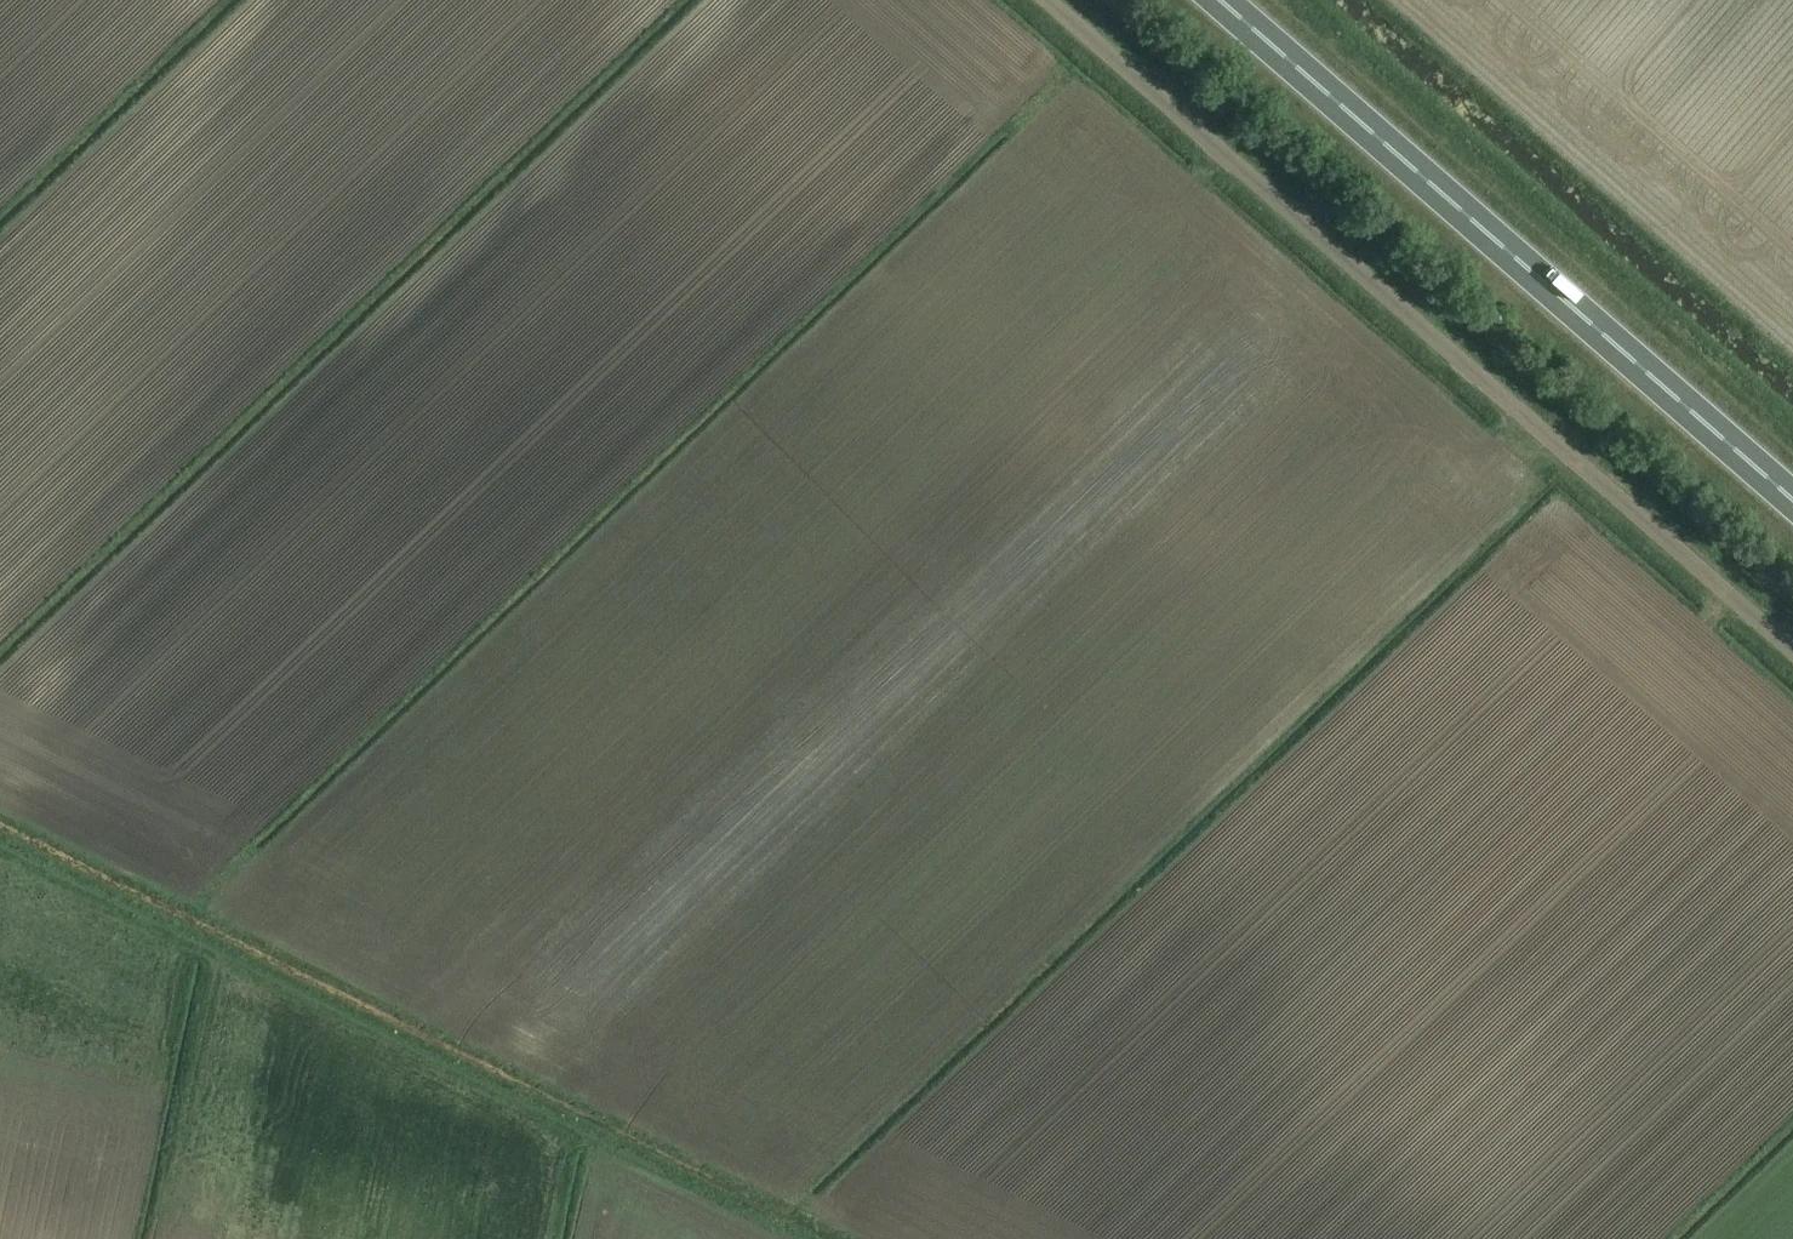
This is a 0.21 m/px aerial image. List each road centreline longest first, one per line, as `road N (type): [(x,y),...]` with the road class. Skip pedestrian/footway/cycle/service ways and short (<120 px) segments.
road 1 (unclassified): [(1792,649),(1048,0)]
road 2 (trunk): [(1792,499),(1221,0)]

